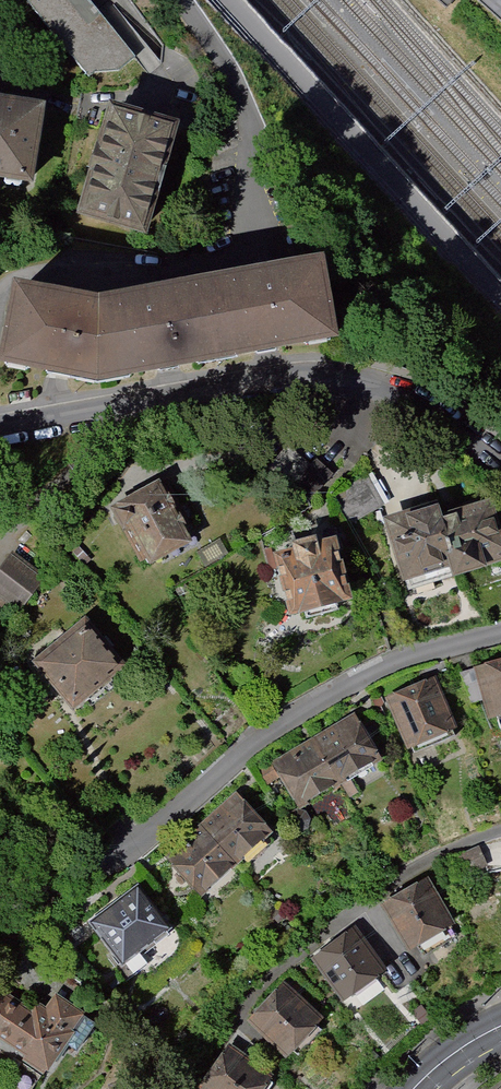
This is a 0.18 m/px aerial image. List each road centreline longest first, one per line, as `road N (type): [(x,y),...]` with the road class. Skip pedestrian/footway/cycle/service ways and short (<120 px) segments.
road 1 (residential): [(0,925),(35,913),(137,848),(255,743),(405,662),(500,636)]
road 2 (residential): [(500,462),(420,402),(330,372),(0,426)]
road 3 (residential): [(189,1088),(305,951),(447,852),(500,831)]

